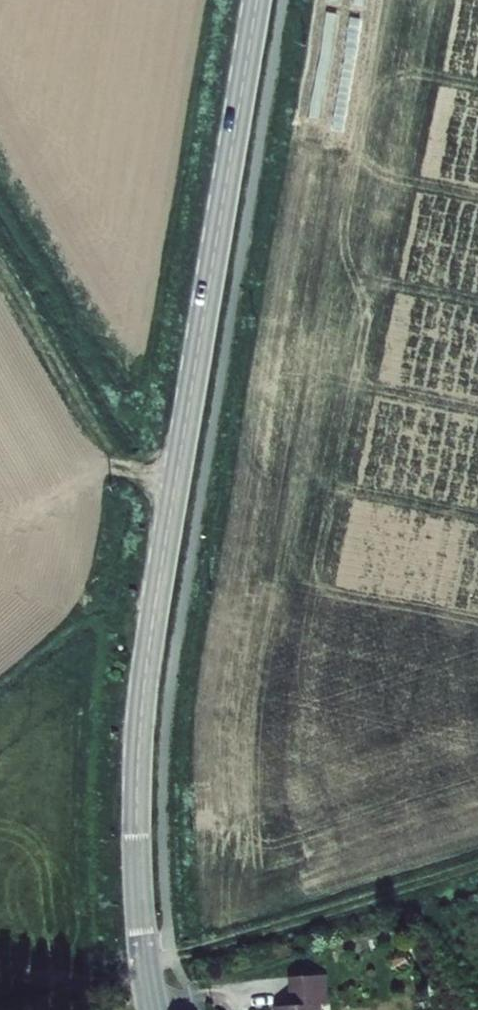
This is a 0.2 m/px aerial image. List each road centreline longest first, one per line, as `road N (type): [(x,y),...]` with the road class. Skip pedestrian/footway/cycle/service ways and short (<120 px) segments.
road 1 (tertiary): [(154,1009),(136,813),(145,674),(255,0)]
road 2 (track): [(146,967),(477,863)]
road 3 (track): [(174,490),(107,466),(0,270)]

